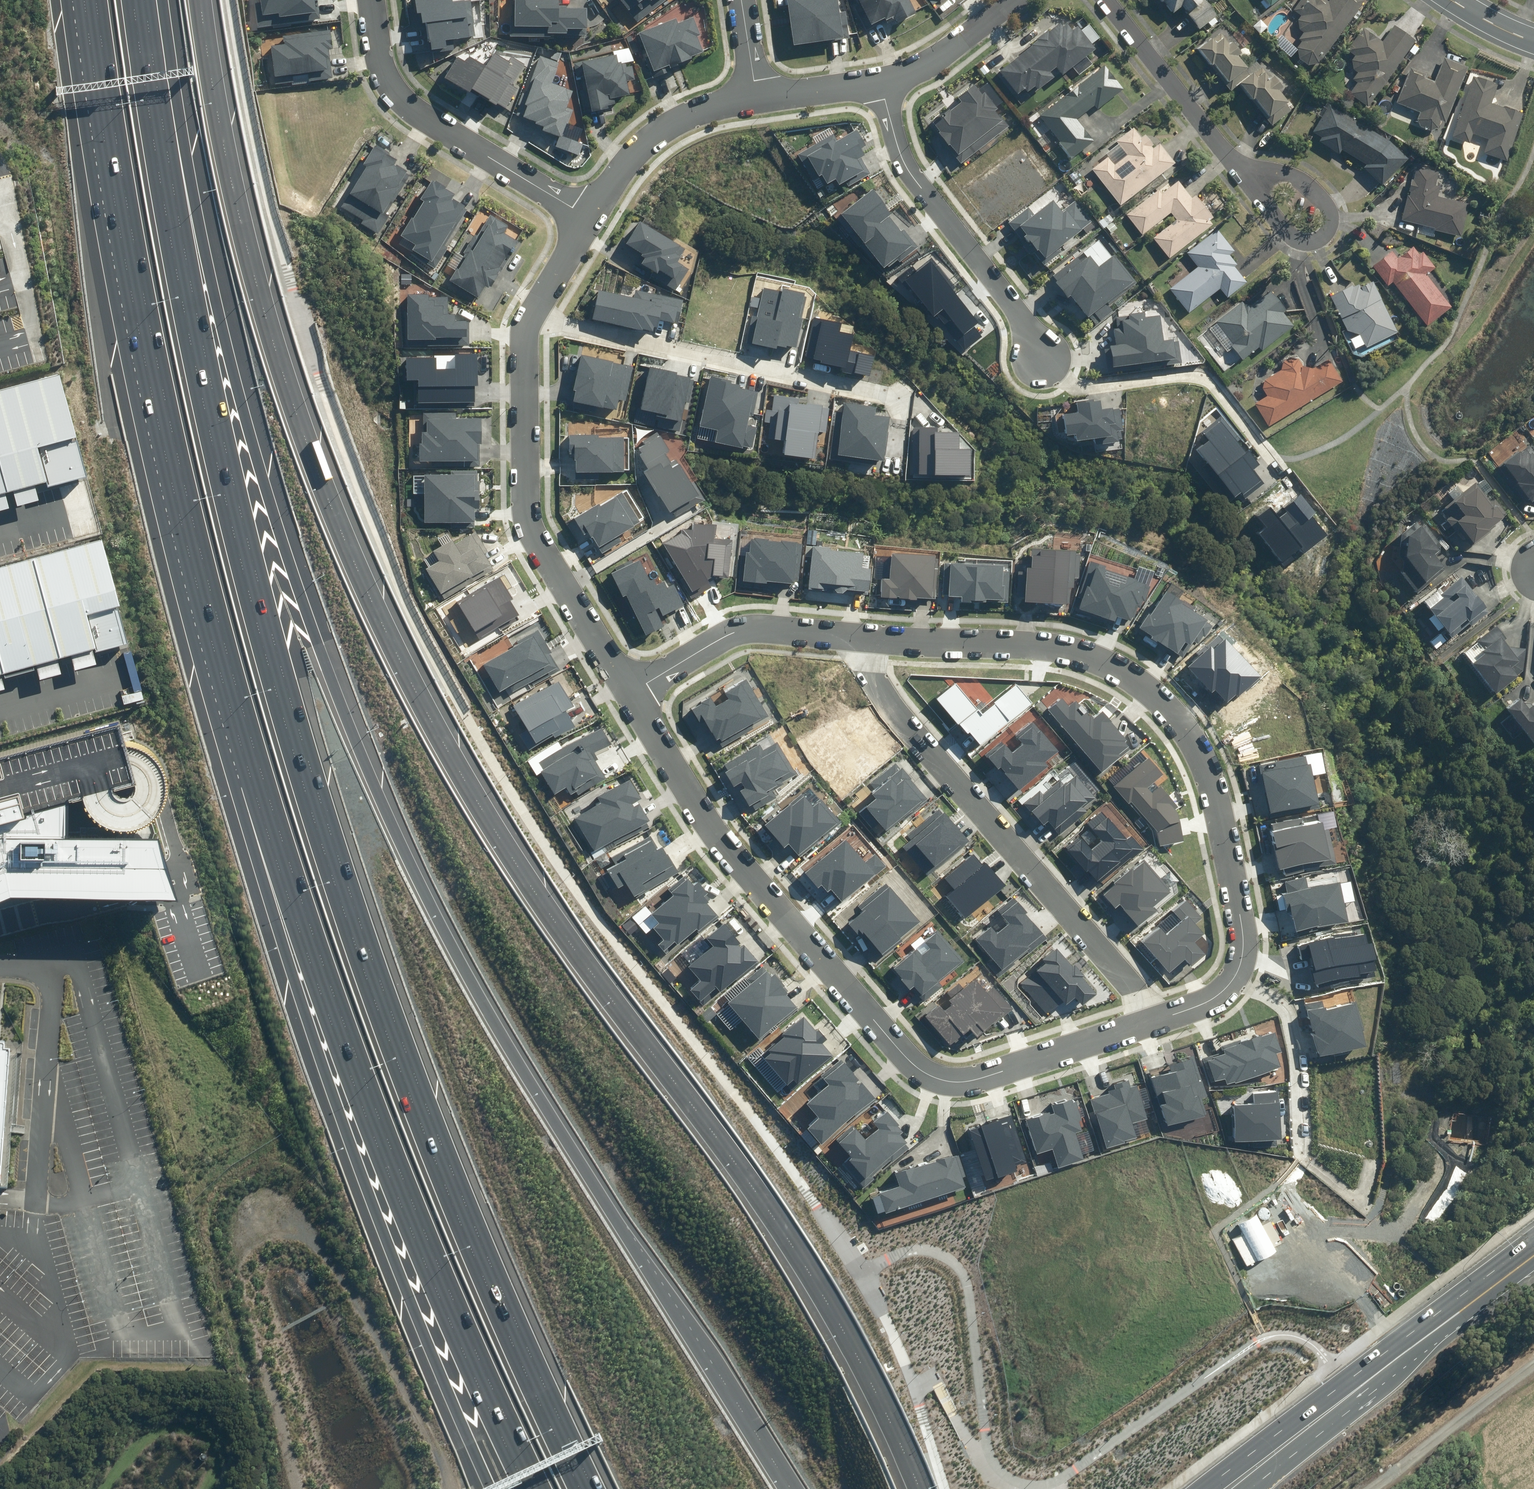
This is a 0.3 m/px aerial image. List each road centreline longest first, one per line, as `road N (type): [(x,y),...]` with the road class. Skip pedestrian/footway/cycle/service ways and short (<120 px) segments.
road 1 (motorway): [(178,240),(204,286),(279,543),(388,824),(557,1124),(789,1488)]
road 2 (motorway): [(178,240),(273,662),(384,1005),(585,1488)]
road 3 (motorway): [(256,783),(124,257),(86,0)]
road 4 (motorway): [(531,1488),(376,1139),(256,783)]
road 5 (motorway): [(489,1488),(379,1238),(319,1072),(256,783)]
road 6 (residential): [(1159,1016),(968,1079),(934,1075),(901,1049),(721,837),(628,692)]
road 7 (residential): [(857,634),(1059,645),(1117,663),(1177,717),(1210,775),(1243,956),(1216,995),(1159,1016)]
road 8 (track): [(298,1488),(238,1260),(236,1240),(251,1218),(298,1222),(323,1244),(413,1400),(447,1488)]
road 9 (residential): [(1159,1016),(886,701),(857,634)]
road 10 (residential): [(628,692),(561,589),(532,524),(525,354),(533,318)]
road 11 (primary): [(1533,1256),(1226,1488)]
road 12 (residential): [(894,397),(533,318)]
road 13 (residential): [(591,215),(412,107),(383,64),(373,0)]
road 14 (residential): [(1042,357),(1017,308),(907,167),(882,83)]
road 15 (residential): [(1042,357),(1078,388),(1206,373),(1275,460)]
road 16 (residential): [(628,692),(735,629),(857,634)]
road 17 (motorway): [(143,0),(178,240)]
road 18 (residential): [(591,215),(663,128),(707,108),(758,99)]
road 19 (residential): [(1234,163),(1106,0)]
road 20 (track): [(1379,1488),(1533,1370)]
road 21 (track): [(204,1488),(213,1439),(176,1427),(145,1437),(103,1488)]
road 22 (residential): [(882,83),(937,60),(1013,0)]
road 23 (residential): [(1329,229),(1319,241),(1294,239),(1234,163)]
road 24 (residential): [(1234,163),(1302,183),(1325,203),(1329,229)]
road 25 (residential): [(758,99),(882,83)]

